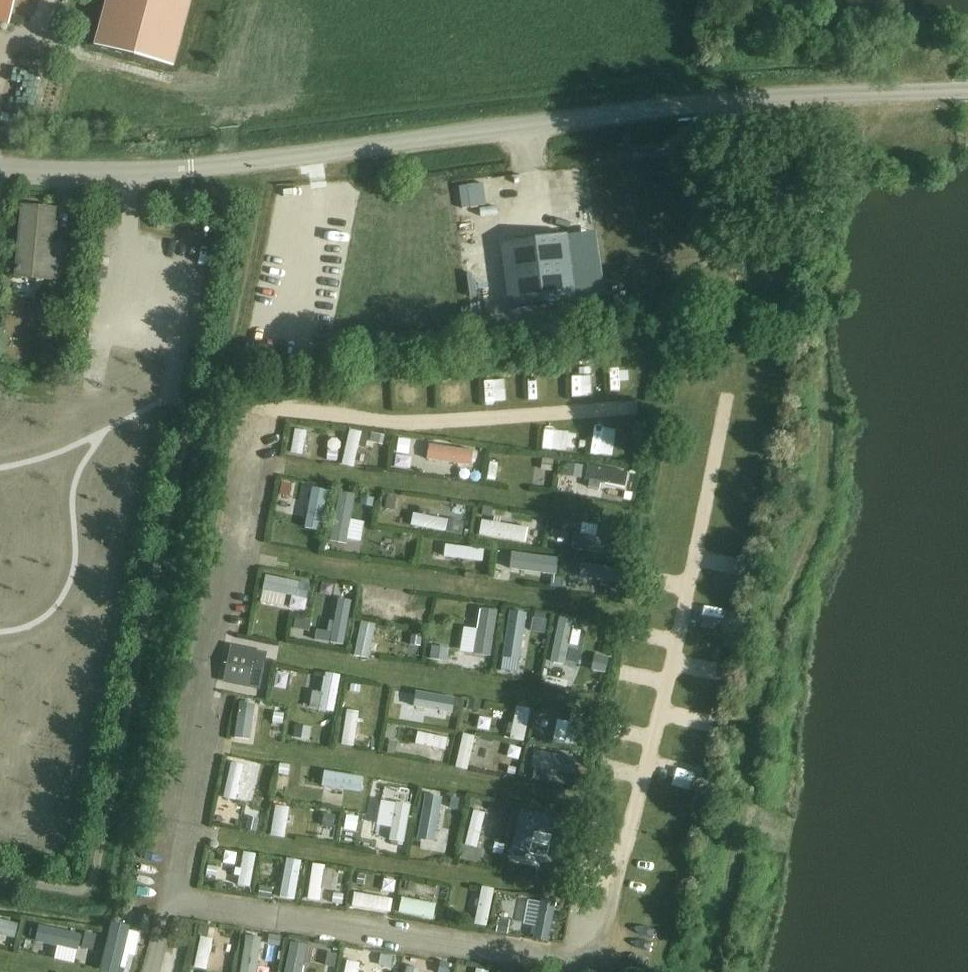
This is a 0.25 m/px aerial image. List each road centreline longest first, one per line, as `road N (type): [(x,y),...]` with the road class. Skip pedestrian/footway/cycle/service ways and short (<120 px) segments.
road 1 (tertiary): [(0,170),(195,168),(686,105),(967,91)]
road 2 (track): [(707,971),(742,809),(747,714),(766,605),(816,513),(823,439),(803,309),(859,119),(857,93)]
road 3 (residential): [(175,894),(170,856),(250,415),(304,404)]
road 4 (residential): [(577,964),(193,907),(175,894)]

